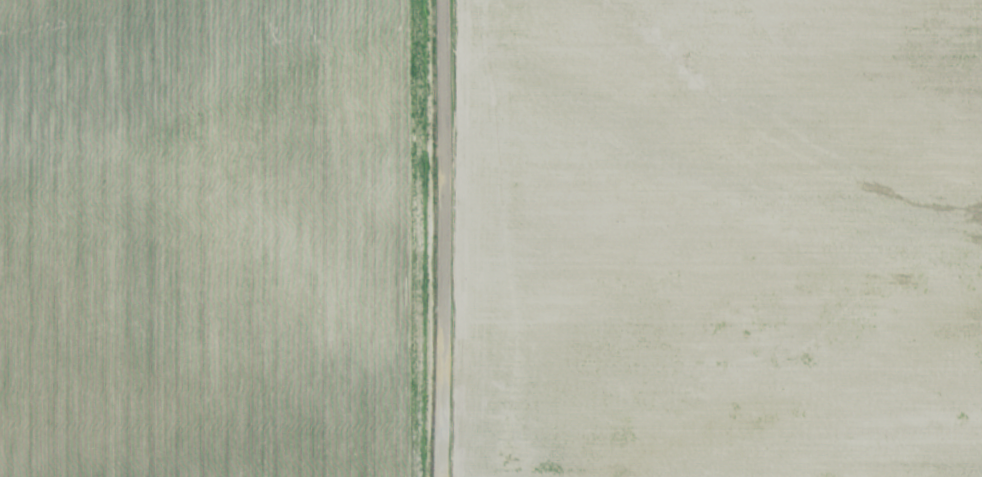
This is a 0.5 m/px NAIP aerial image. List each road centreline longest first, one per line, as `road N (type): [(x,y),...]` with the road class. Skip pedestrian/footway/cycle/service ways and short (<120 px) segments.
road 1 (residential): [(436,476),(437,0)]

